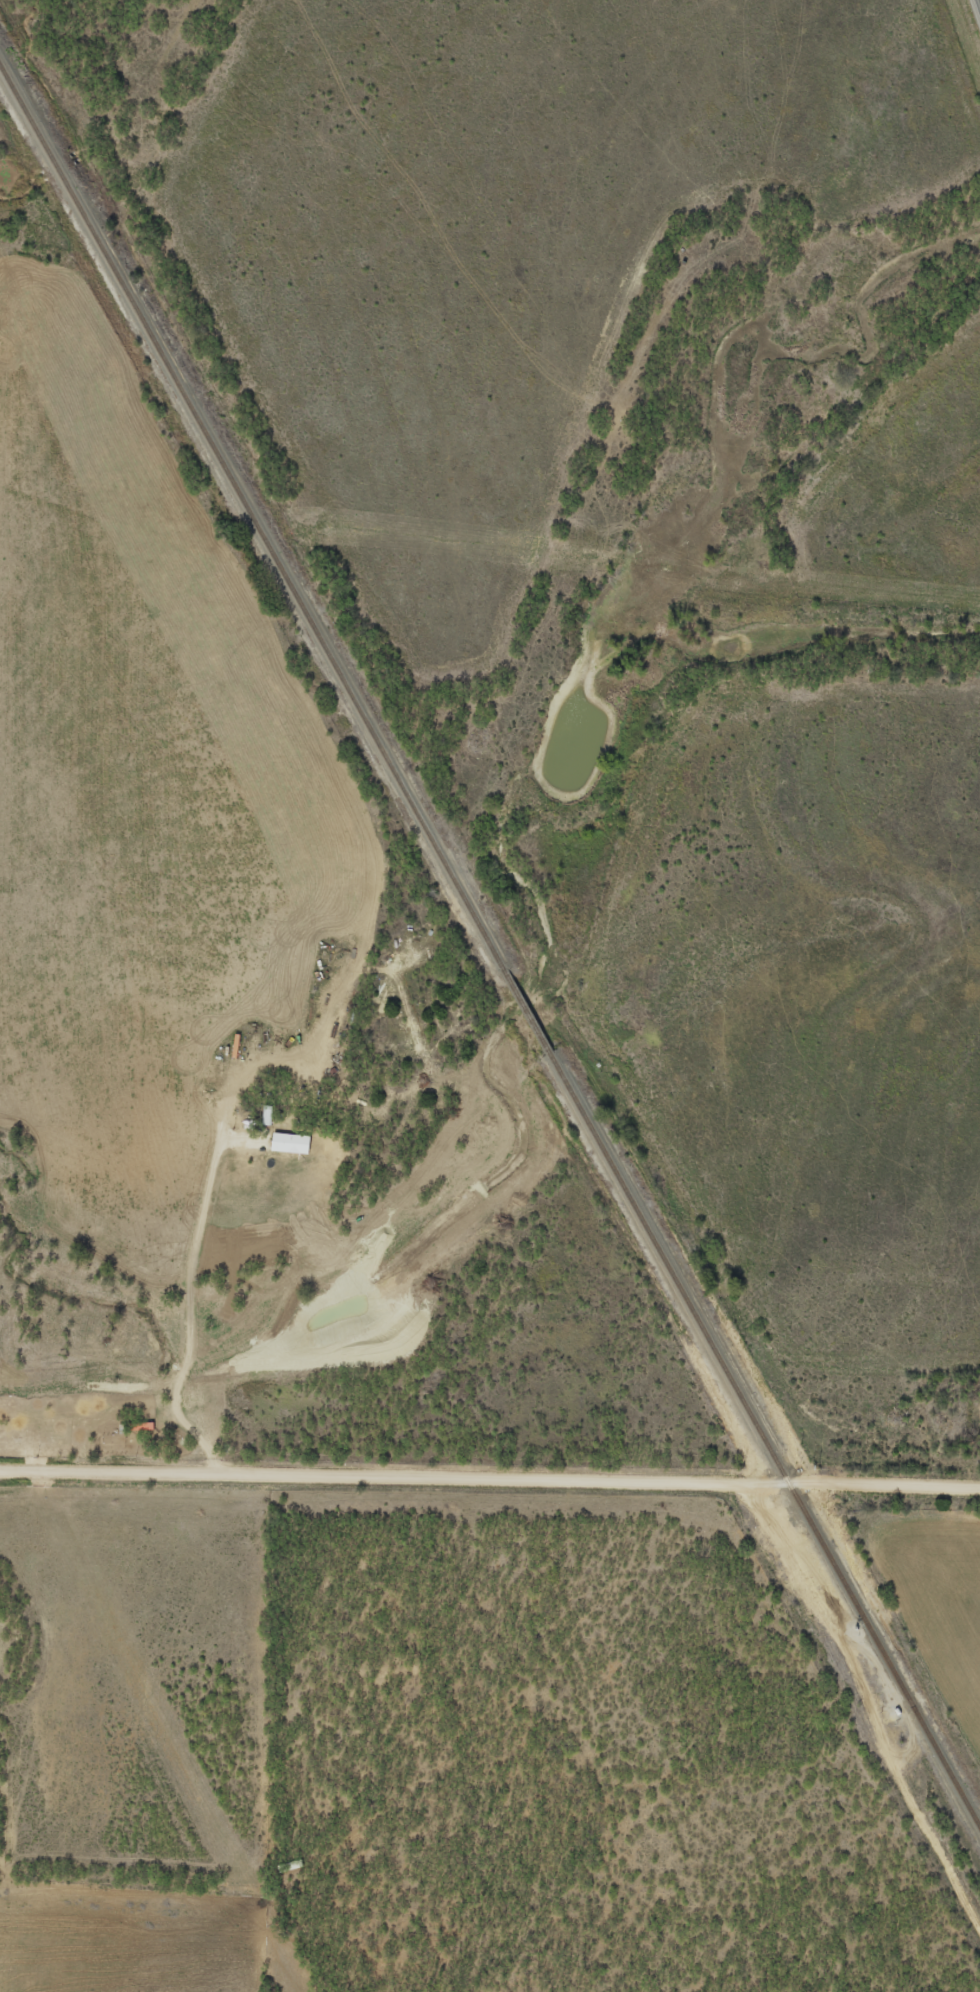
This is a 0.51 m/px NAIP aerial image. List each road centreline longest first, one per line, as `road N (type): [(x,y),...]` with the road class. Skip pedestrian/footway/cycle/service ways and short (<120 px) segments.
road 1 (residential): [(979,1486),(0,1498)]
road 2 (residential): [(949,1991),(949,1961),(748,1589),(749,1483)]

